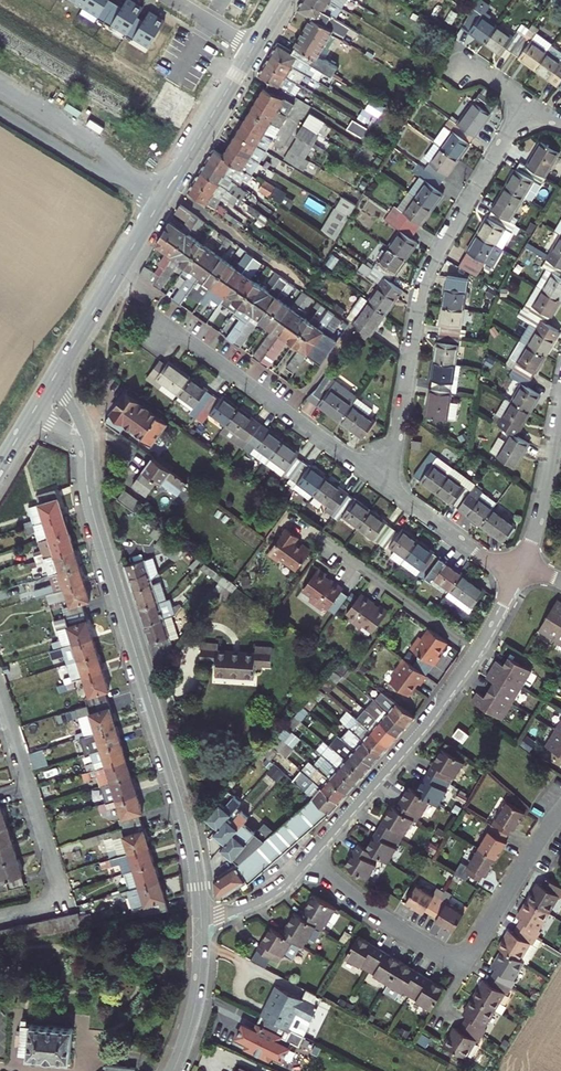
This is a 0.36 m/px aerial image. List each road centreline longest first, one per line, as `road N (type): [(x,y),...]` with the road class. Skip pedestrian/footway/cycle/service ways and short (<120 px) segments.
road 1 (residential): [(201,917),(186,818),(95,520),(86,454)]
road 2 (residential): [(383,482),(400,432),(424,282),(526,101)]
road 3 (tertiary): [(49,385),(253,48)]
road 4 (residential): [(309,857),(387,921),(460,956),(476,943),(560,809)]
road 5 (residential): [(152,332),(183,338),(383,482)]
road 6 (residential): [(475,652),(429,719),(309,857)]
road 7 (residential): [(63,903),(0,695)]
road 8 (residential): [(321,535),(475,652)]
road 9 (residential): [(383,482),(515,580)]
road 10 (residential): [(173,1070),(196,1004),(201,917)]
road 11 (residential): [(560,419),(524,563)]
road 12 (residential): [(309,857),(265,897),(201,917)]

